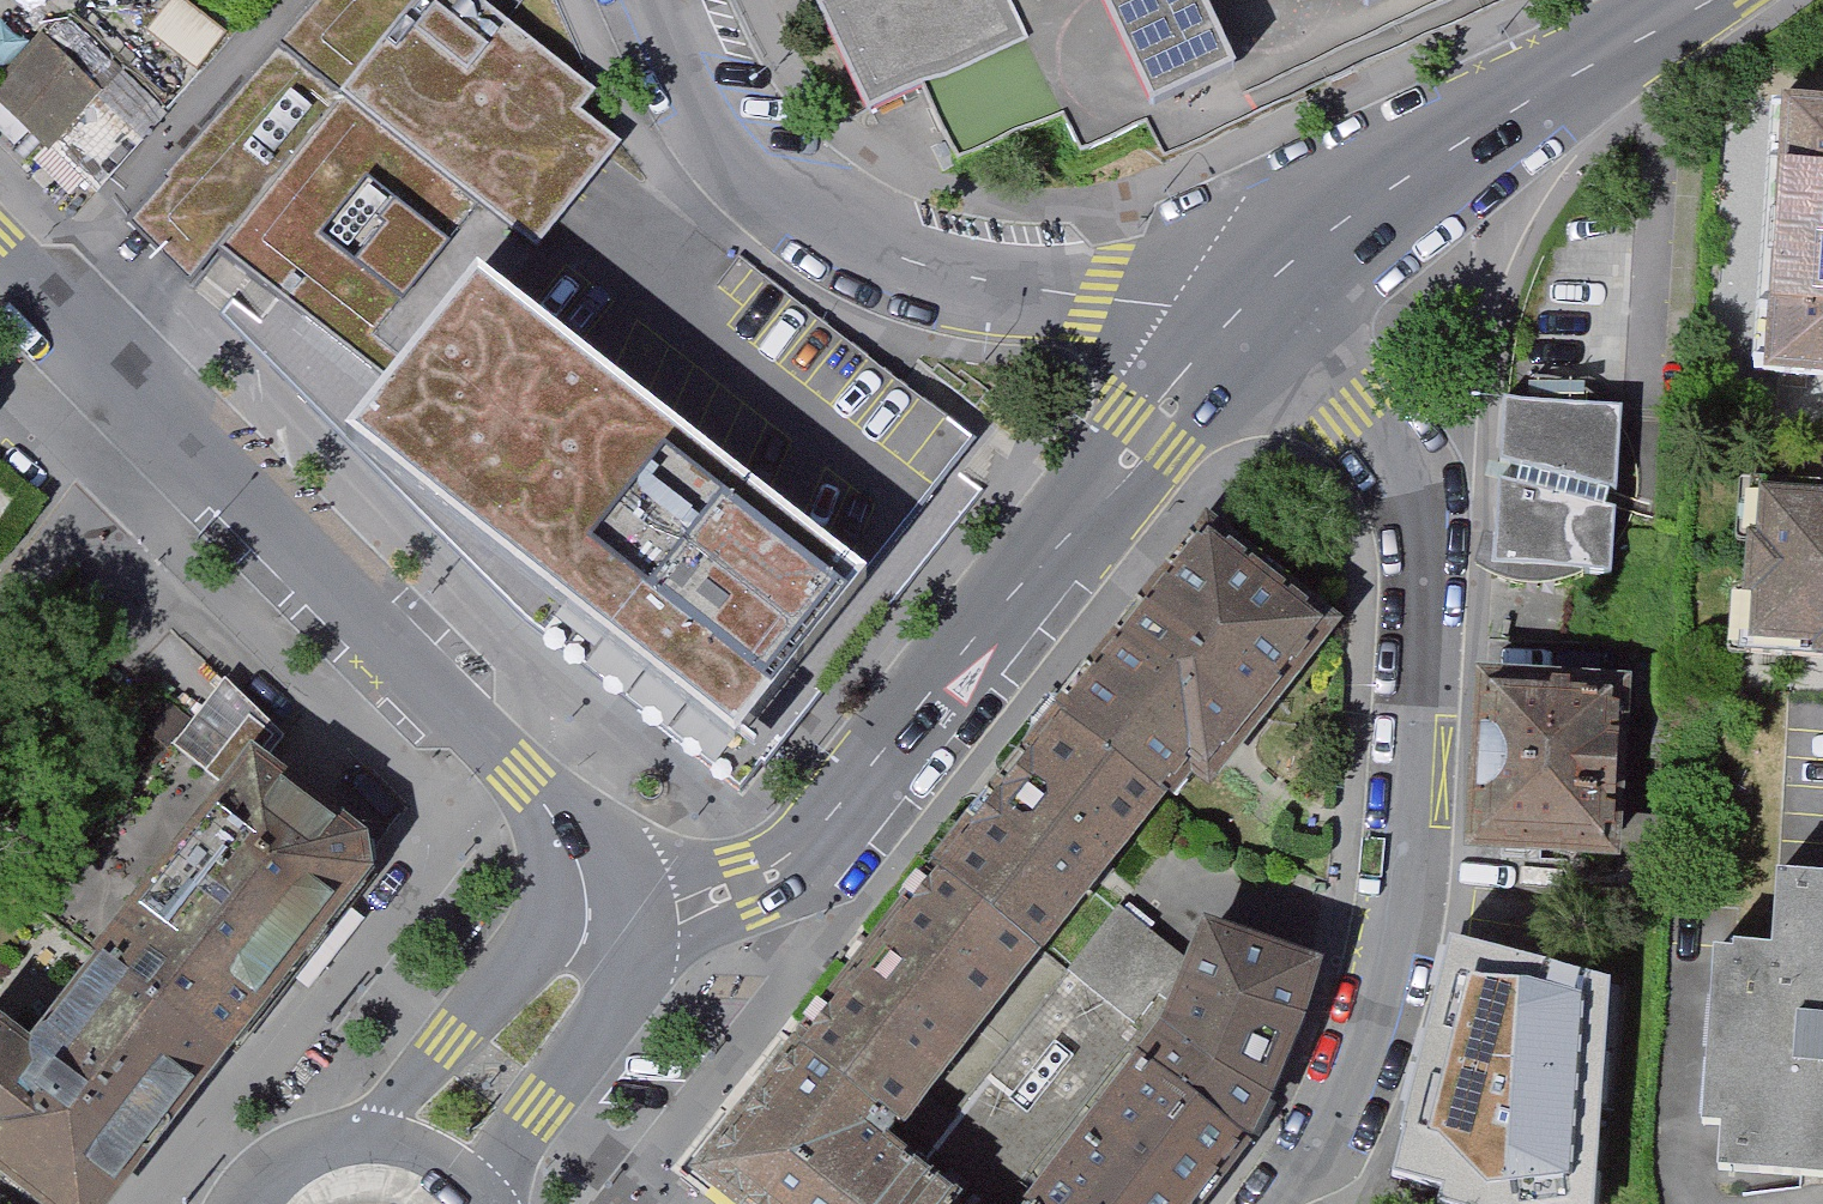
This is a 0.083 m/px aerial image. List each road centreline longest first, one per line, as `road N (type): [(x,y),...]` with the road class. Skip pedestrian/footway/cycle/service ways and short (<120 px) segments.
road 1 (residential): [(1261,314),(1401,462),(1424,508),(1427,586),(1417,834),(1393,969),(1352,1089),(1313,1175),(1289,1203)]
road 2 (unclassified): [(1261,314),(823,831),(752,885),(597,944)]
road 3 (residential): [(676,0),(737,142),(791,202),(860,245),(957,280),(1261,314)]
road 4 (tertiary): [(597,944),(594,896),(557,819),(159,410)]
road 5 (unclassified): [(1703,0),(1392,200),(1261,314)]
road 6 (tertiary): [(597,944),(480,1002),(369,1145)]
road 7 (tertiary): [(491,1203),(580,1064),(597,944)]
road 8 (residential): [(0,617),(159,410)]
road 9 (tertiary): [(159,410),(0,248)]
road 10 (tertiary): [(483,1203),(459,1176),(416,1152),(369,1145)]
road 11 (tertiary): [(369,1145),(322,1155),(283,1181),(265,1203)]

